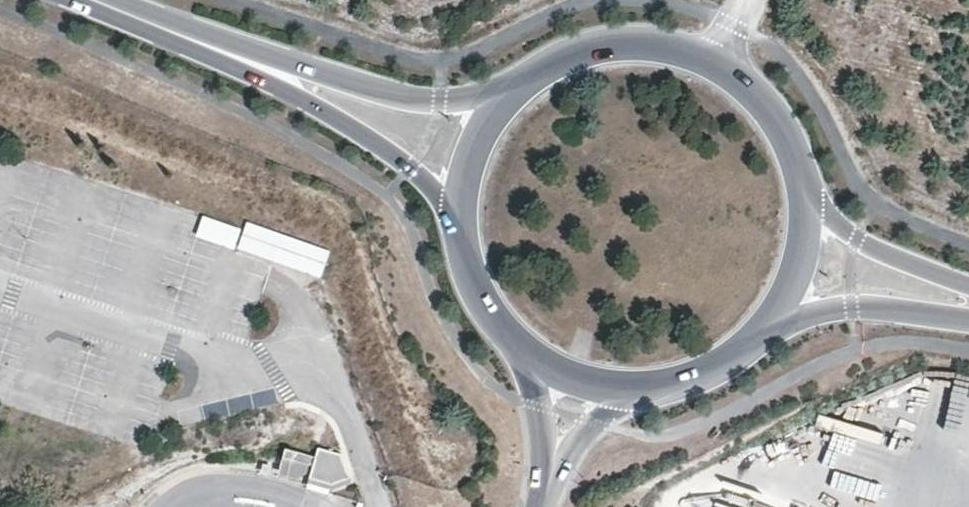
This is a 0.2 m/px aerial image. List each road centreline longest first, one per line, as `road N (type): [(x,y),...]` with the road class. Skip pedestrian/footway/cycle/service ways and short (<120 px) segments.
road 1 (primary): [(59,0),(348,129),(428,186),(462,244)]
road 2 (primary): [(530,83),(472,99),(409,103),(305,74),(109,0)]
road 3 (primary): [(803,196),(781,134),(762,108),(686,57),(605,51),(530,83)]
road 4 (primary): [(759,336),(860,313),(968,324)]
road 5 (primary): [(968,289),(865,250),(803,196)]
road 6 (primary): [(530,83),(474,154),(462,244)]
road 7 (residential): [(508,338),(539,414),(535,506)]
road 8 (primary): [(508,338),(578,383),(662,389)]
road 9 (residential): [(551,506),(576,452),(597,430),(662,389)]
road 10 (primary): [(759,336),(797,271),(803,196)]

